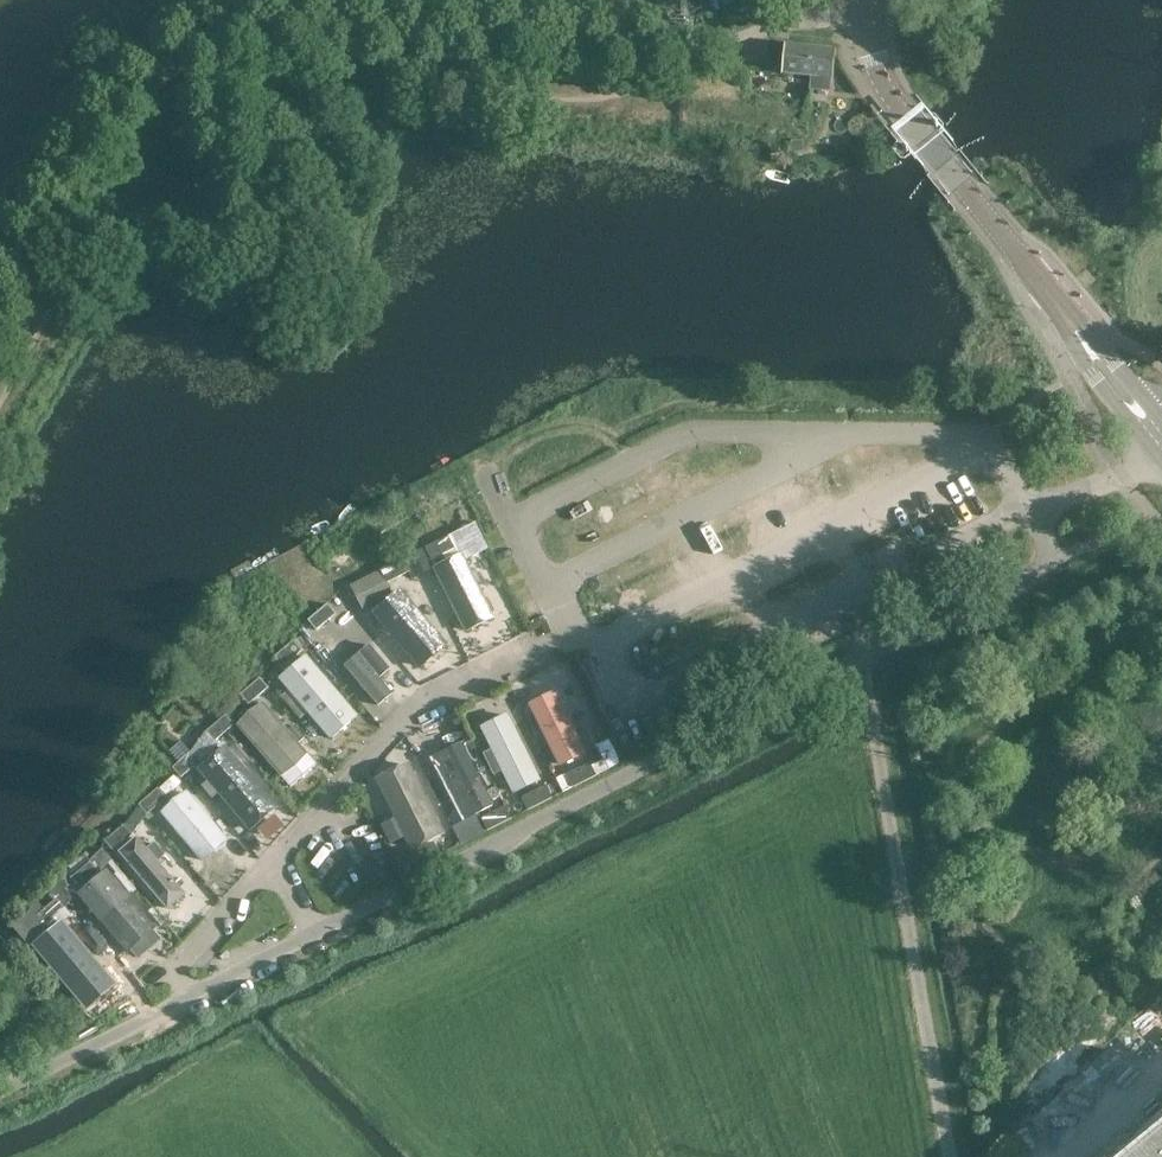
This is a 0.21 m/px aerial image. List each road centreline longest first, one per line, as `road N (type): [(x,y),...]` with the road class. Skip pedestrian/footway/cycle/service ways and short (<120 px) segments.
road 1 (residential): [(23,1080),(864,654),(1037,576),(1052,559),(1027,510),(1123,475),(1161,449)]
road 2 (tertiary): [(1161,432),(884,86),(871,52),(873,0)]
road 3 (track): [(953,1156),(864,654)]

